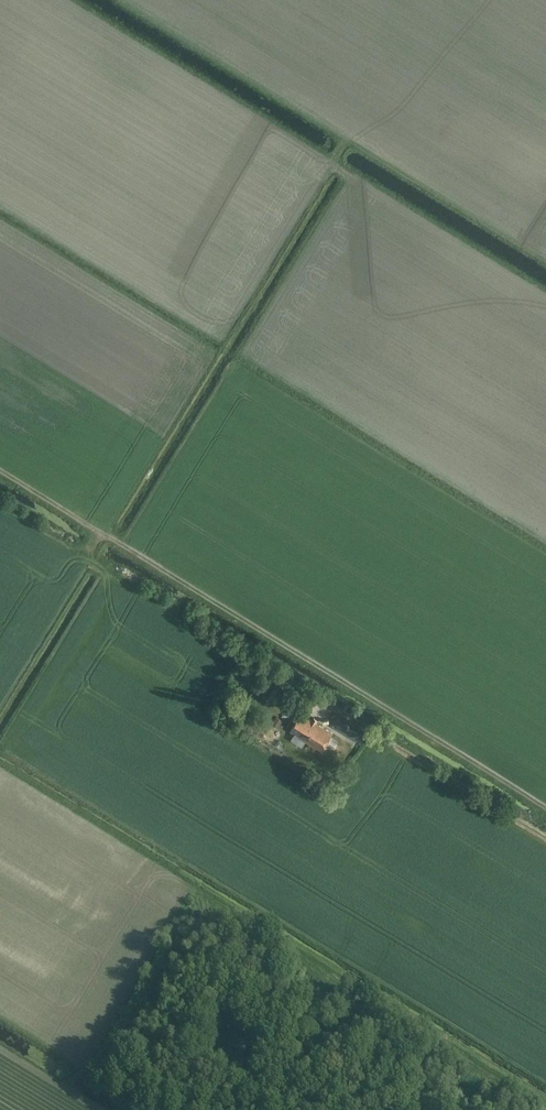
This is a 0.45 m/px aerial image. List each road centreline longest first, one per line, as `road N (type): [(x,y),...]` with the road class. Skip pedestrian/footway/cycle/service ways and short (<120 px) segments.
road 1 (track): [(331,704),(89,553),(98,533),(545,808)]

